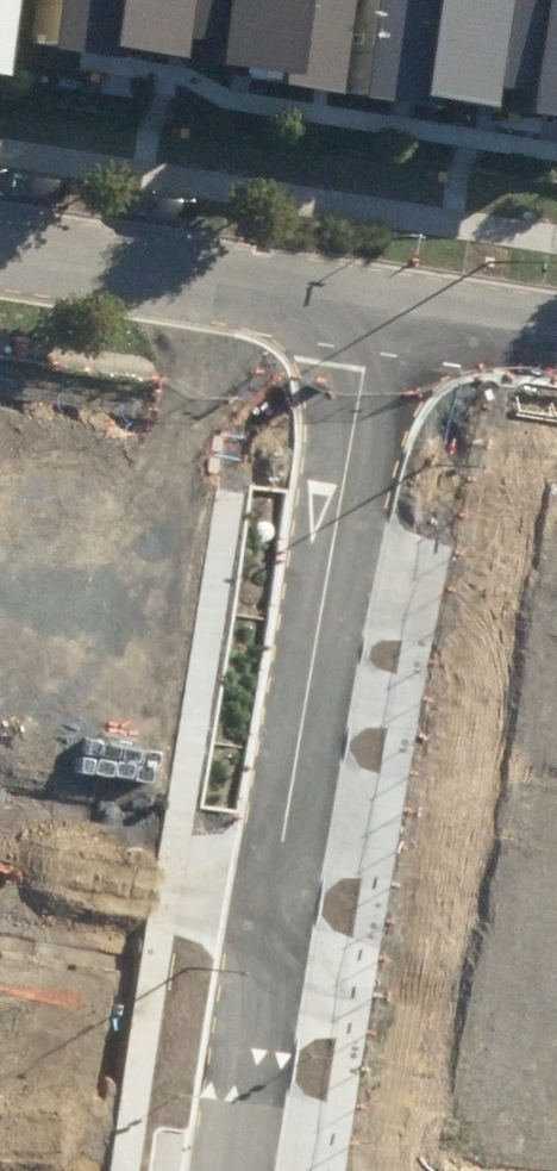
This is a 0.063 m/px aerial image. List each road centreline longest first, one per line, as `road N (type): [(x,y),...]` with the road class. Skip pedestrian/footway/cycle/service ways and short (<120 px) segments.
road 1 (residential): [(273,900),(374,301)]
road 2 (residential): [(374,301),(0,245)]
road 3 (residential): [(0,858),(273,900)]
road 4 (residential): [(234,1170),(273,900)]
road 5 (residential): [(556,329),(374,301)]

